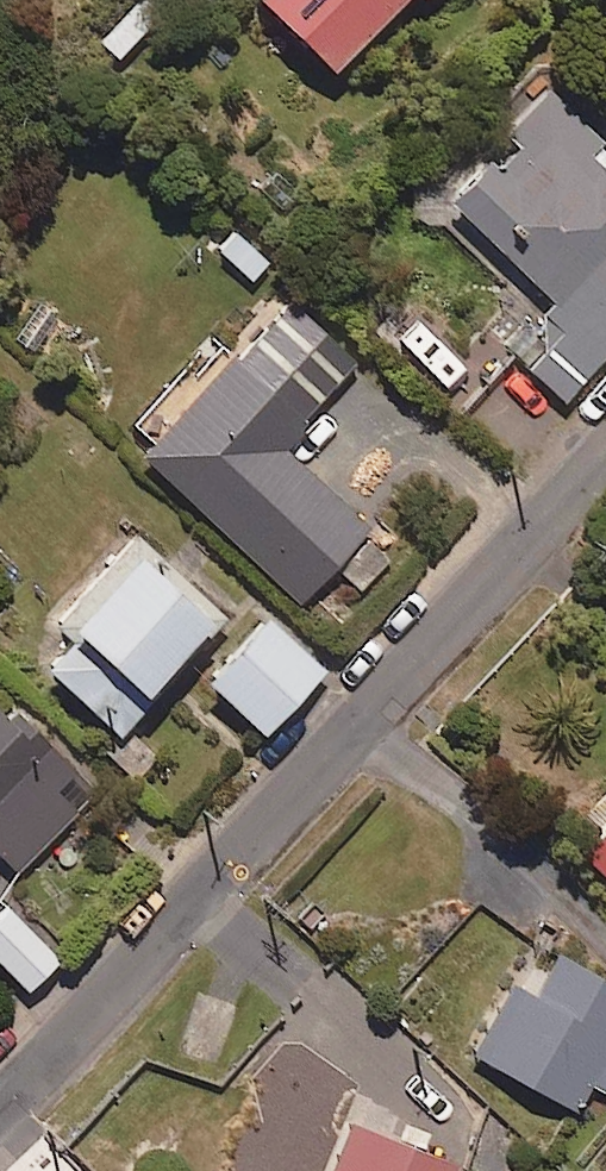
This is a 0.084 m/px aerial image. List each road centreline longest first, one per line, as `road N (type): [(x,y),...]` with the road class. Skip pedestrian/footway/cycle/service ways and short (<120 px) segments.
road 1 (residential): [(0,1120),(605,467)]

